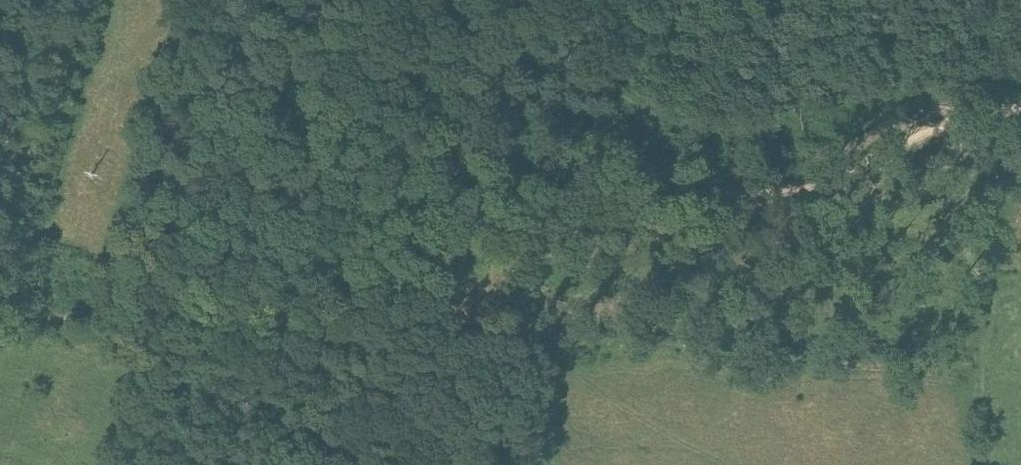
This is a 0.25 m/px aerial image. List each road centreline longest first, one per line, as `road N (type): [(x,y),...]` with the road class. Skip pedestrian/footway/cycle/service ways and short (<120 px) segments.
road 1 (track): [(1020,101),(806,178),(478,239),(349,282),(150,315),(0,316)]

